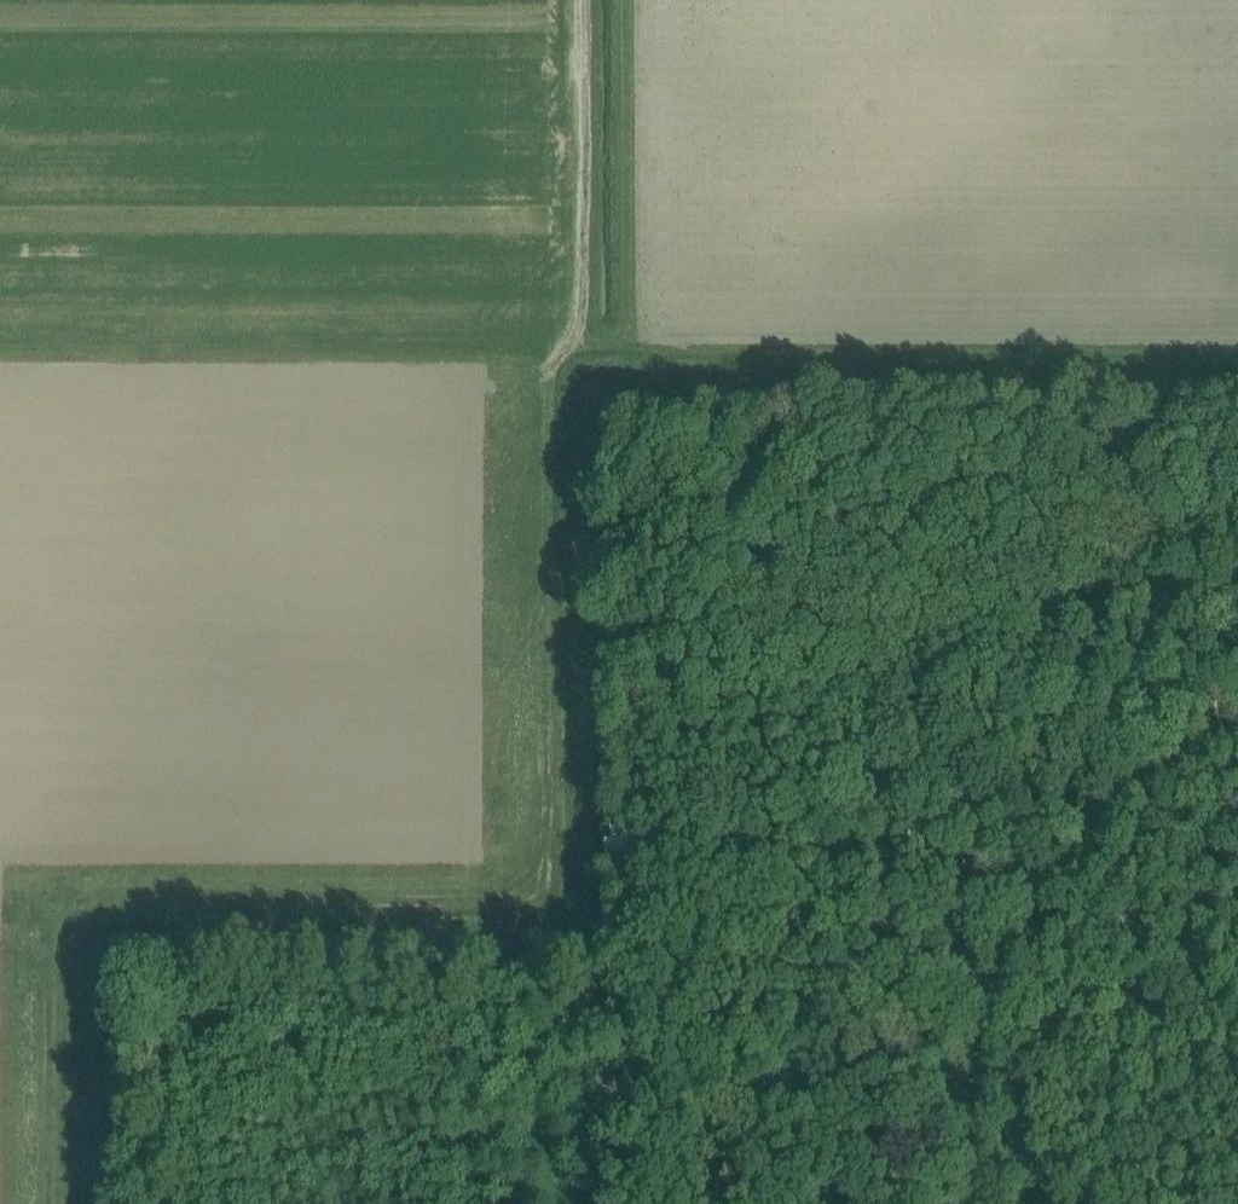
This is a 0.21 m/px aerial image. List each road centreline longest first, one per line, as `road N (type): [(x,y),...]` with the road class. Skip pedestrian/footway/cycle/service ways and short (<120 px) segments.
road 1 (track): [(1237,406),(601,400),(604,922),(597,940),(574,957),(549,962),(109,960),(103,972),(104,1203)]
road 2 (track): [(972,1203),(968,1109),(979,1038),(1024,921),(1099,826),(1146,787),(1237,743)]

